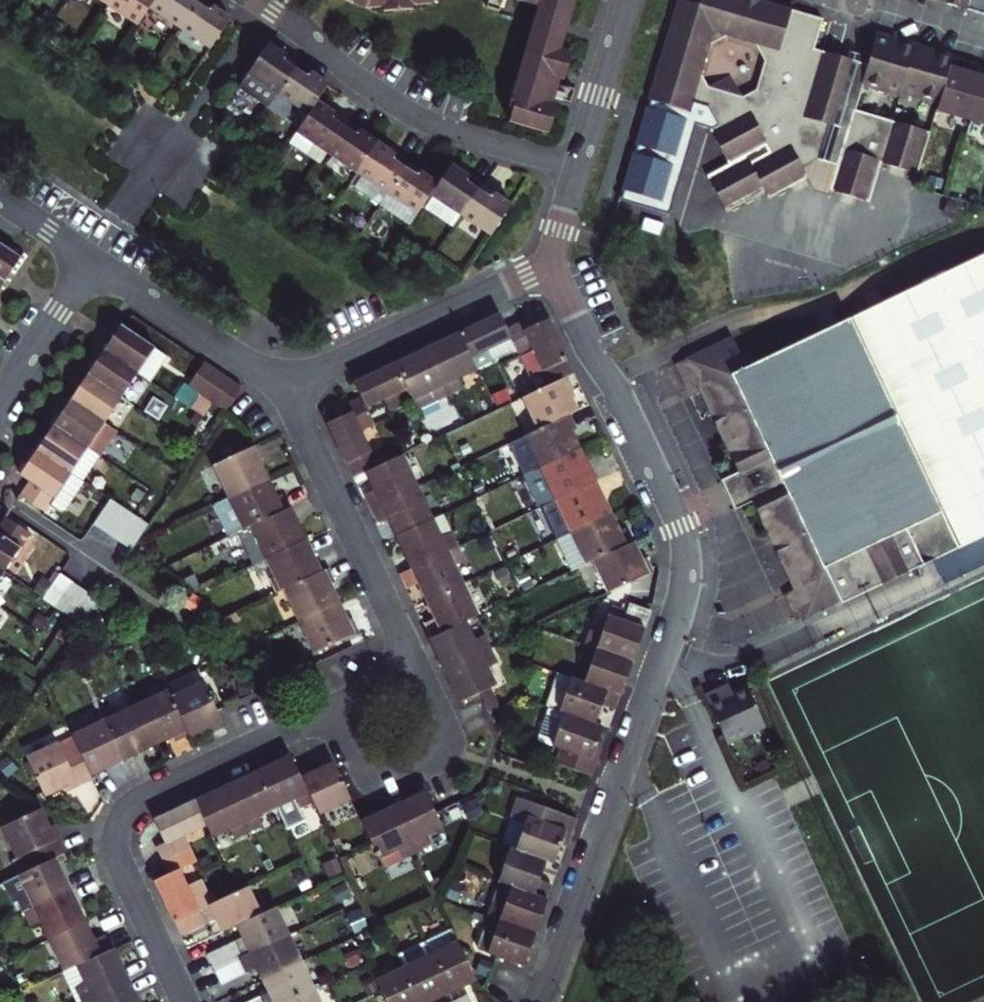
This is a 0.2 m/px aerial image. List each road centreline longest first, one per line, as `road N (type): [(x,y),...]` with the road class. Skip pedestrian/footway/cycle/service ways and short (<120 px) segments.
road 1 (residential): [(537,1001),(680,603),(686,561),(678,523),(550,265)]
road 2 (residential): [(336,707),(143,797),(120,823),(123,867),(186,1001)]
road 3 (residential): [(579,163),(418,116),(364,84),(267,0)]
road 4 (residential): [(285,386),(416,670)]
road 5 (residential): [(285,386),(550,265)]
road 6 (residential): [(92,259),(285,386)]
road 7 (residential): [(336,707),(370,765),(408,767),(434,741),(416,670)]
road 8 (residential): [(579,163),(628,0)]
road 9 (residential): [(0,396),(92,259)]
road 10 (residential): [(842,0),(983,42)]

